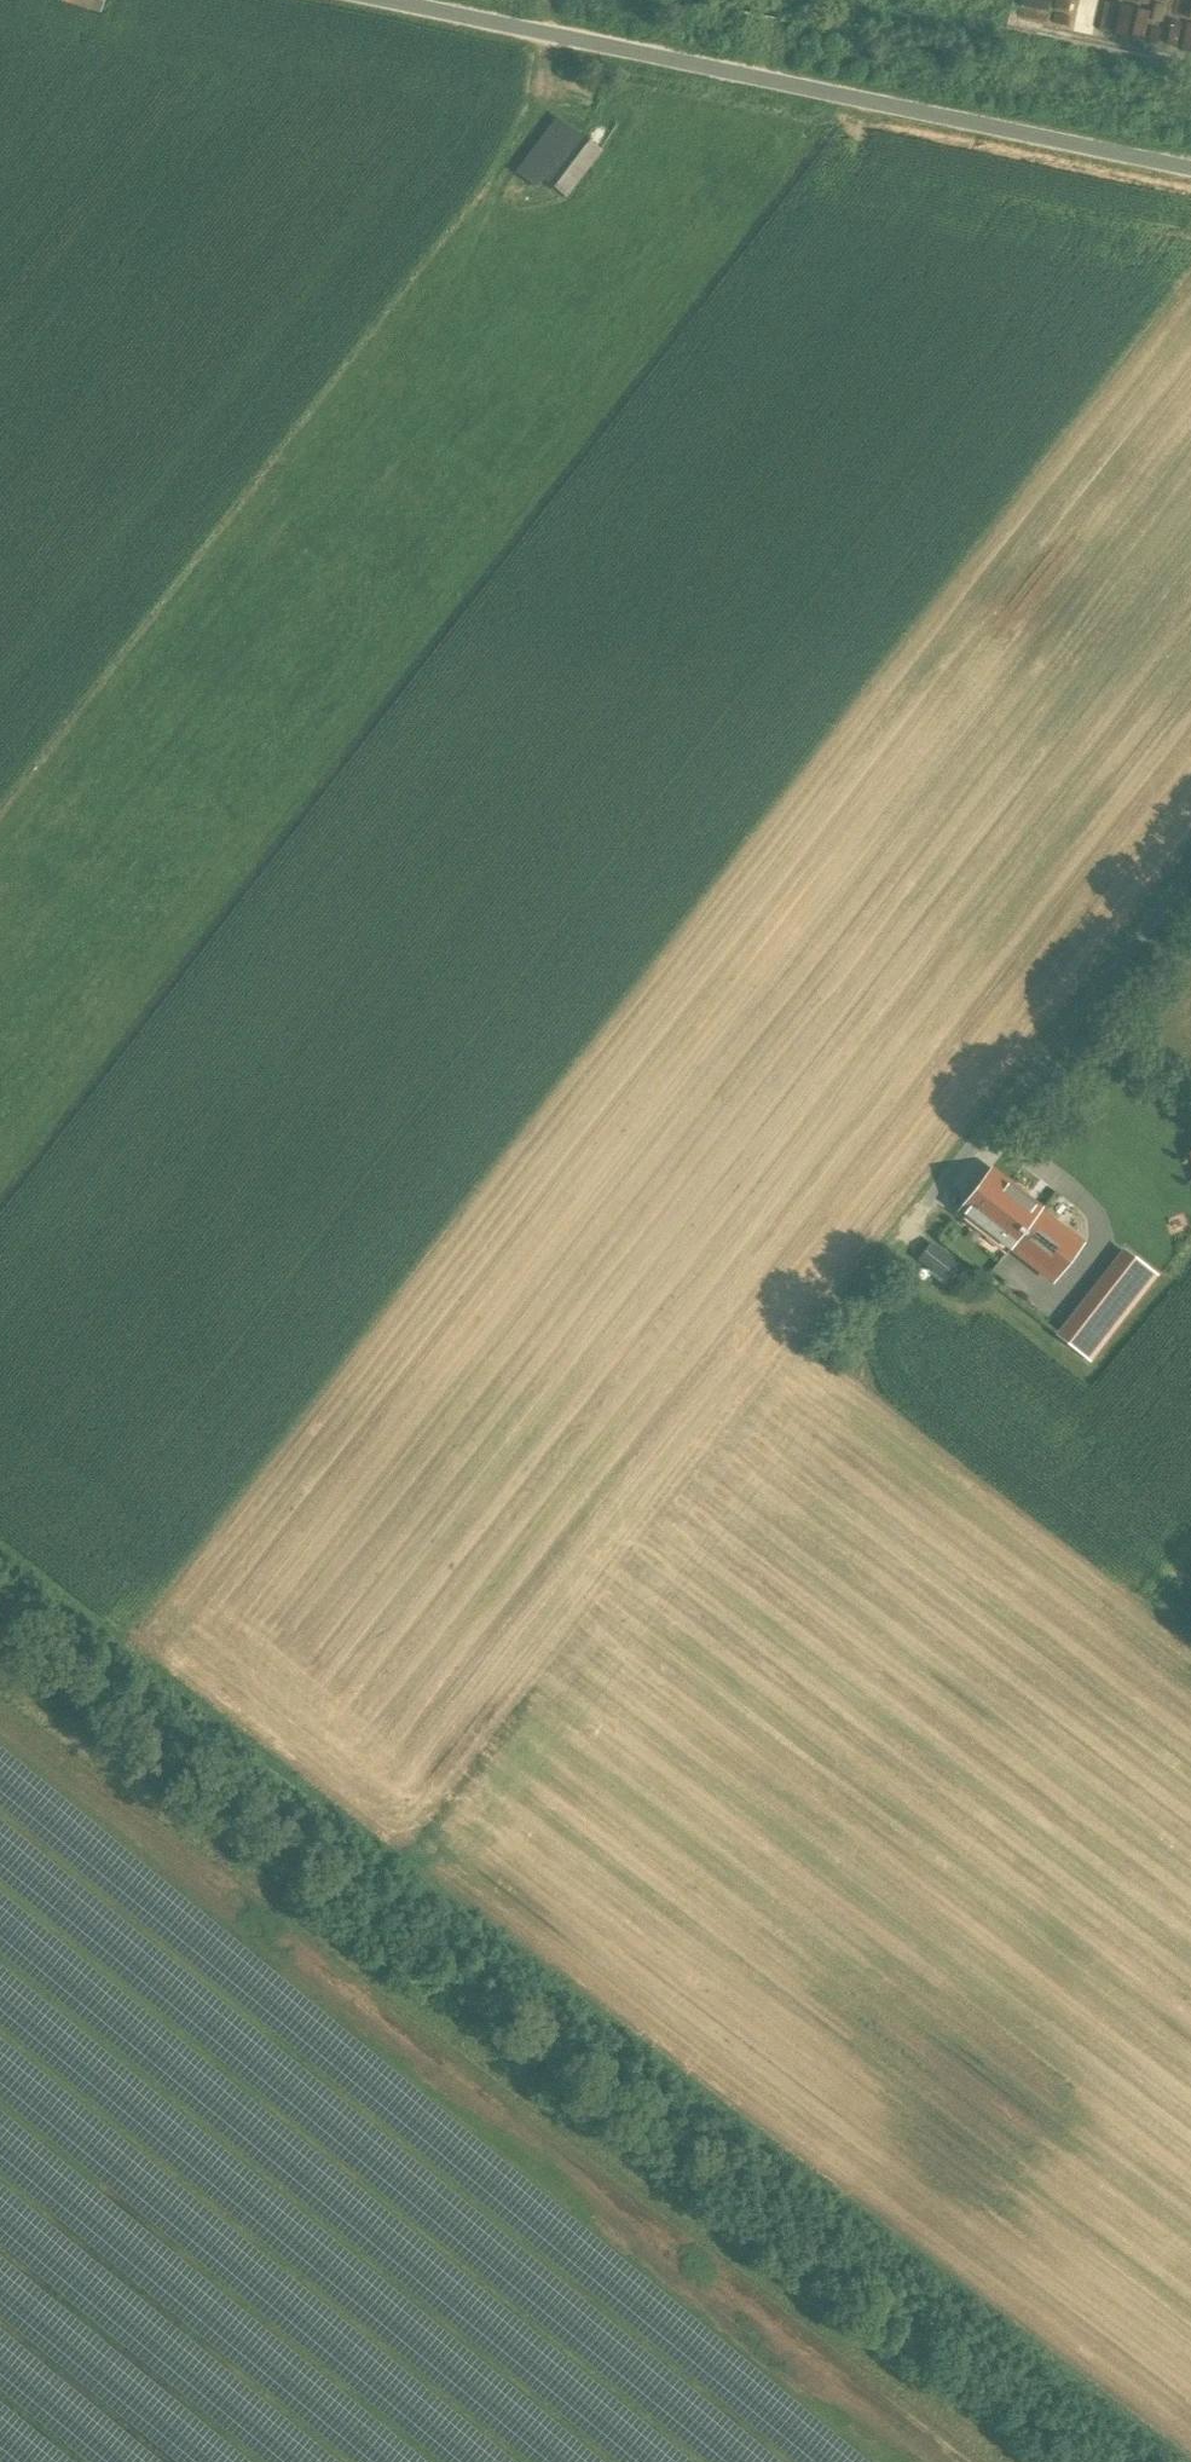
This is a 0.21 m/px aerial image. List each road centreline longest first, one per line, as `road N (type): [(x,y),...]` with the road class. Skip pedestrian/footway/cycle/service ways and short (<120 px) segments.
road 1 (unclassified): [(1190,187),(361,0)]

